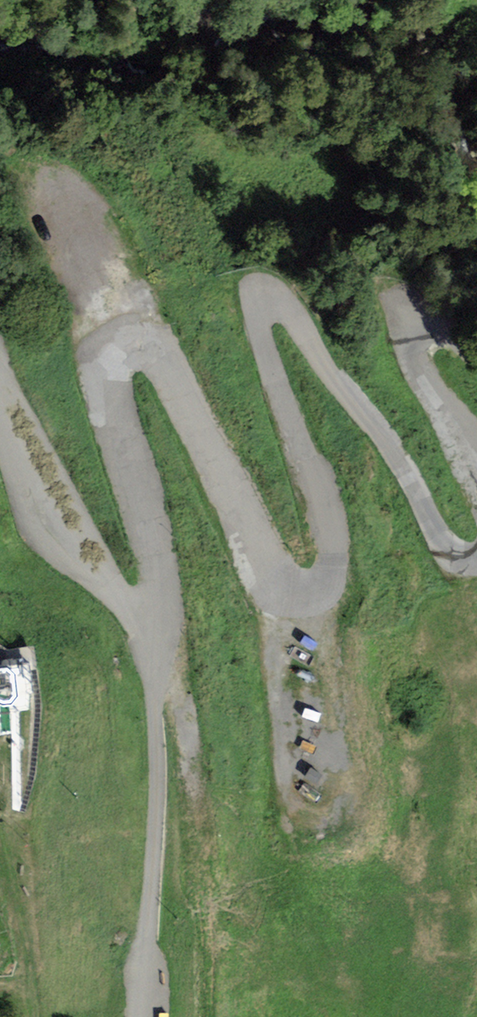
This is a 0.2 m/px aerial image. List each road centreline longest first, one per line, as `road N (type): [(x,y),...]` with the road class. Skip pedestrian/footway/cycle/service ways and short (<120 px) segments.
road 1 (unclassified): [(476,554),(446,547),(389,446),(284,303),(267,299),(257,324),(330,517),(329,579),(300,593),(274,576),(167,366),(144,344),(124,344),(108,361),(108,387),(151,552),(160,614),(149,629)]
road 2 (unclassified): [(144,1016),(160,762),(149,629)]
road 3 (unclassified): [(149,629),(58,522),(0,395)]
road 4 (unclassified): [(476,359),(433,323),(420,323),(408,337),(412,360),(476,462)]

